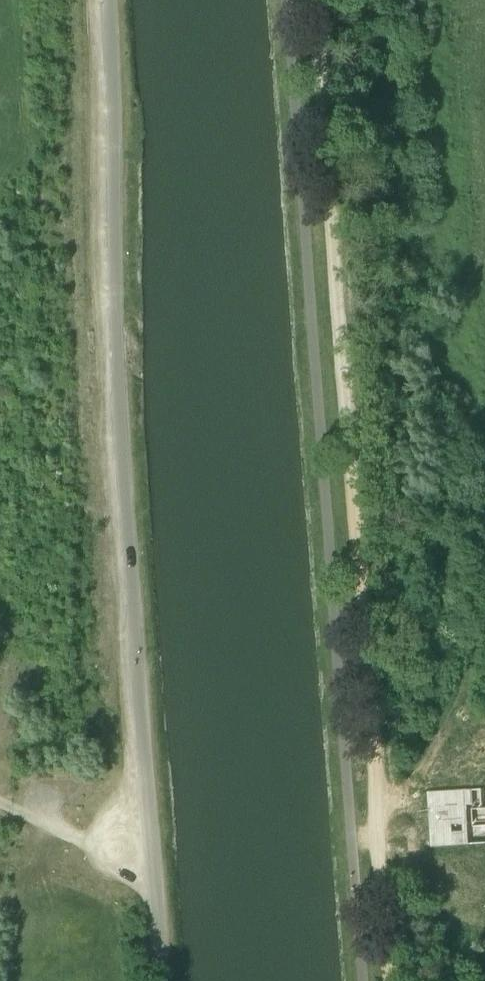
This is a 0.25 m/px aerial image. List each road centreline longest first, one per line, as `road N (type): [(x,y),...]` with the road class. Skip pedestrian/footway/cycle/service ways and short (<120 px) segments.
road 1 (track): [(390,980),(314,0)]
road 2 (unclassified): [(103,0),(128,618),(162,980)]

